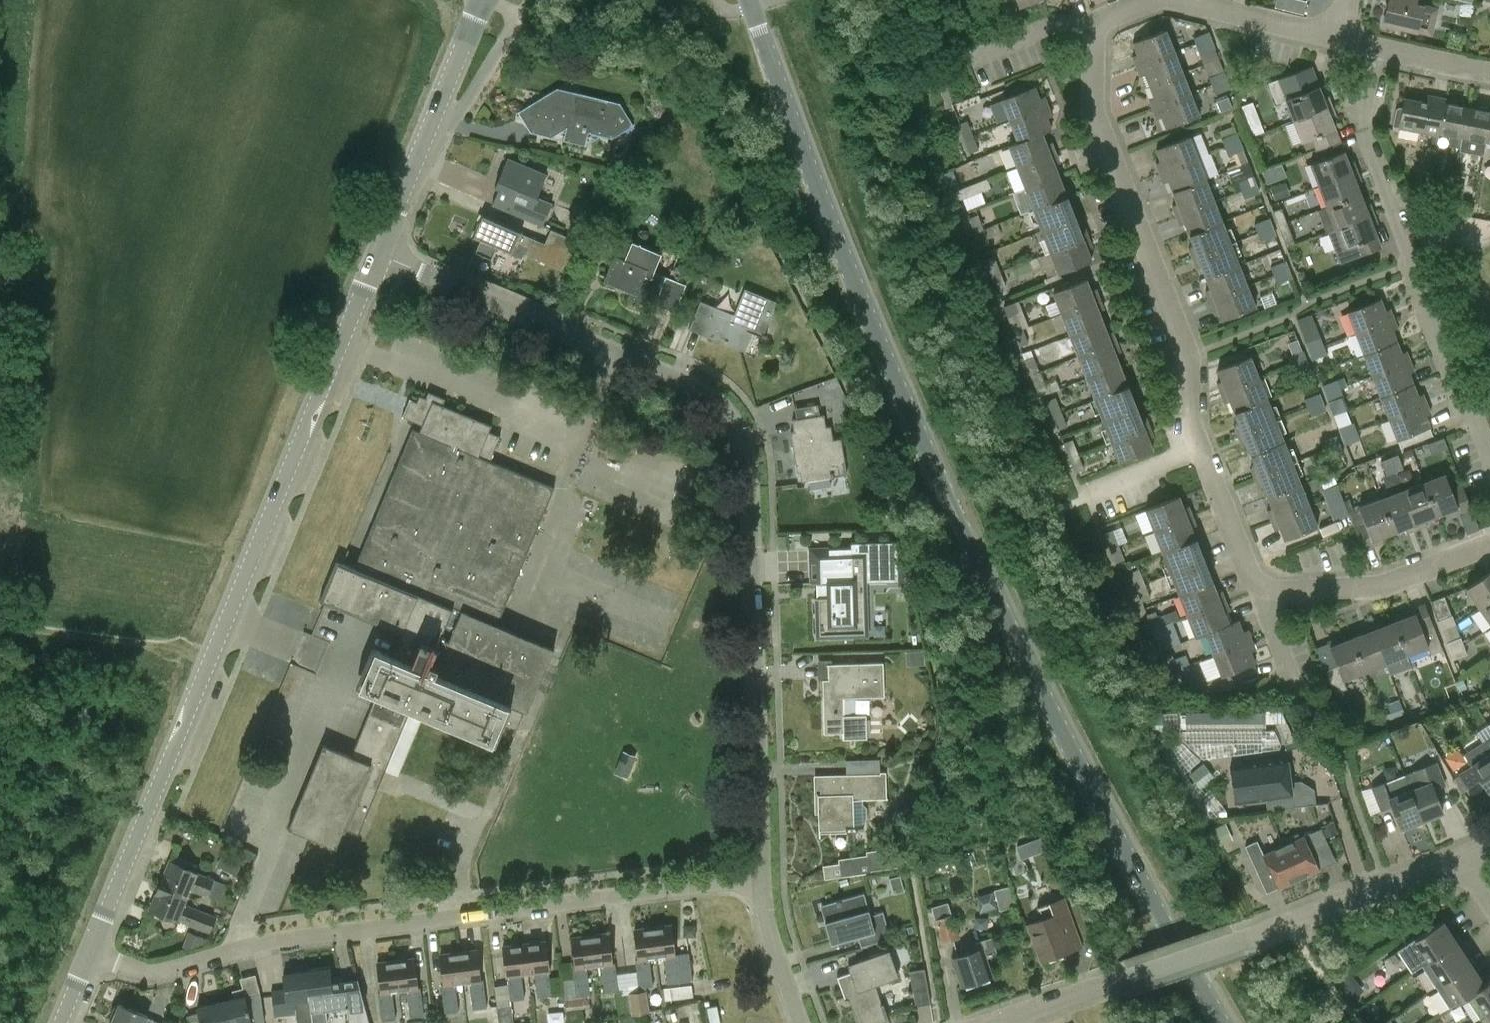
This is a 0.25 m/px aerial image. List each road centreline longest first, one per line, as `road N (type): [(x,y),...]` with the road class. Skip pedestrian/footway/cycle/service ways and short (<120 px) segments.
road 1 (secondary): [(1220,1022),(1089,790),(900,397),(749,0)]
road 2 (residential): [(760,878),(749,473),(724,406),(682,378),(376,252)]
road 3 (tertiary): [(83,970),(376,252)]
road 4 (residential): [(83,970),(147,973),(362,931),(760,878)]
road 5 (residential): [(995,1022),(1470,862)]
road 6 (residential): [(1199,448),(1186,352),(1093,106),(1096,24)]
road 7 (residential): [(1489,462),(1358,122),(1375,48)]
road 8 (residential): [(1256,589),(1383,584),(1489,545)]
road 9 (tertiary): [(486,0),(420,158)]
road 10 (residential): [(1338,39),(1179,0)]
road 11 (residential): [(1256,589),(1199,448)]
road 12 (residential): [(799,1022),(765,926),(760,878)]
road 13 (residential): [(1096,24),(1056,22),(966,56)]
road 14 (residential): [(1081,496),(1199,448)]

